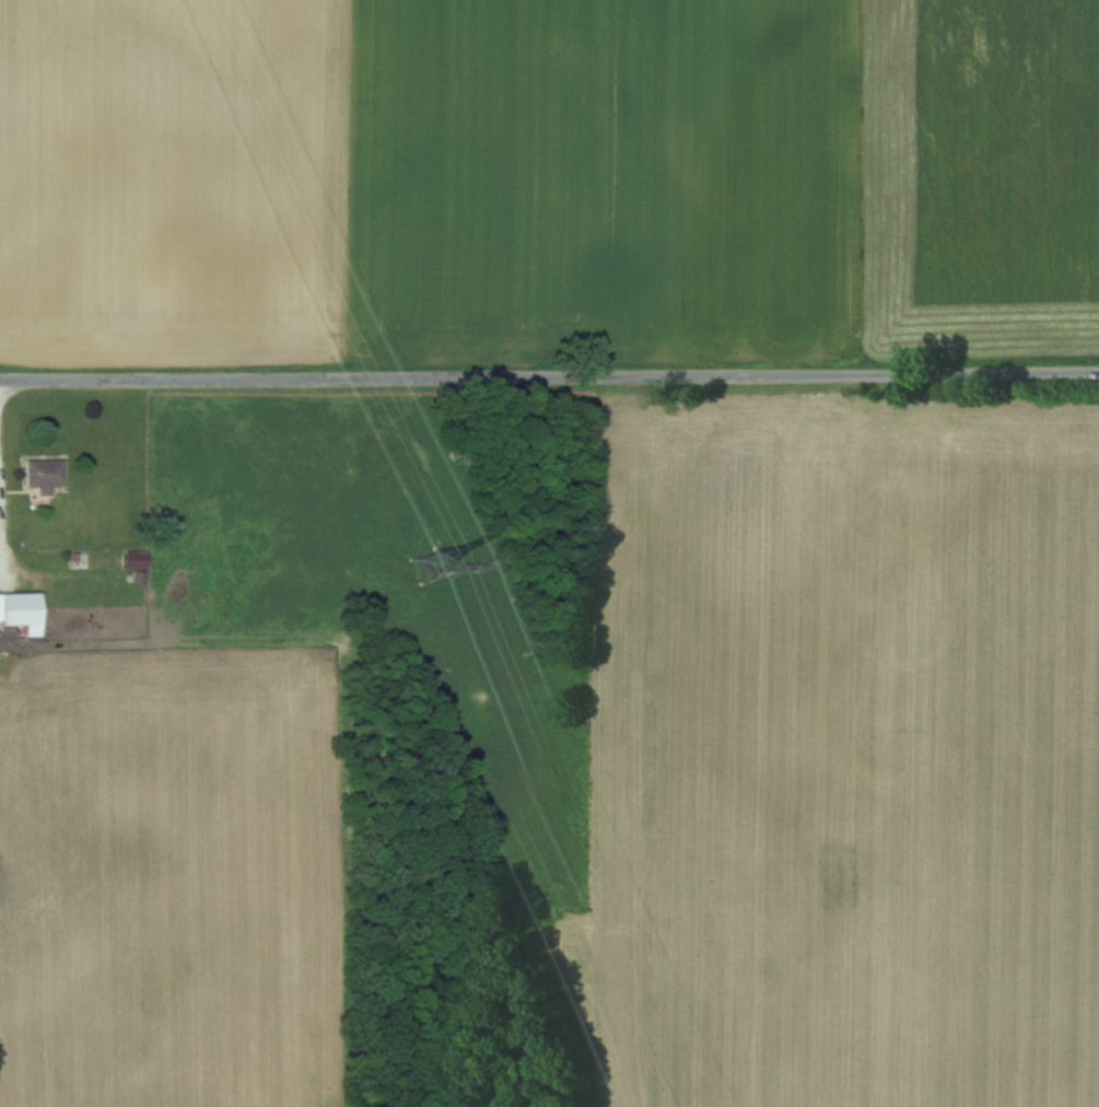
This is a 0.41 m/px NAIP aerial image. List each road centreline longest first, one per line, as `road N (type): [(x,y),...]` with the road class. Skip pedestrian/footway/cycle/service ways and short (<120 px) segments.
road 1 (residential): [(0,382),(1098,374)]

